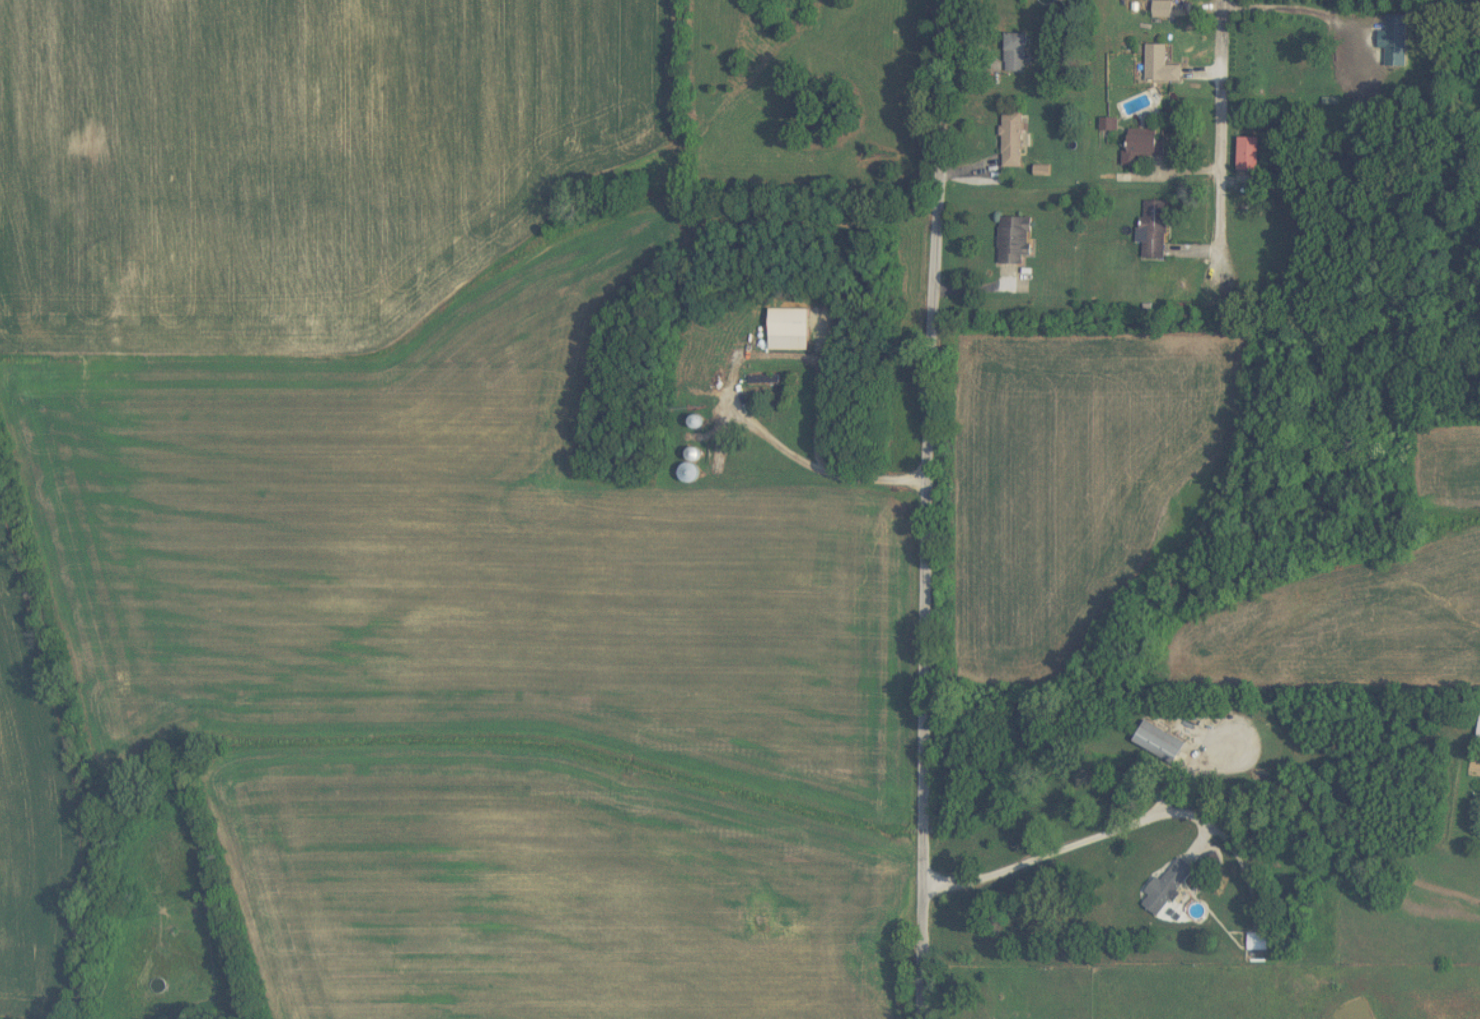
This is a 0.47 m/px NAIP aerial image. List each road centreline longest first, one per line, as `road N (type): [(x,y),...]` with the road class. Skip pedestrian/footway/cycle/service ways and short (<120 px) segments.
road 1 (residential): [(940,0),(916,829),(926,1018)]
road 2 (residential): [(919,889),(997,877),(1123,829),(1155,803),(1207,737),(1233,732),(1244,746),(1236,778),(1186,863)]

